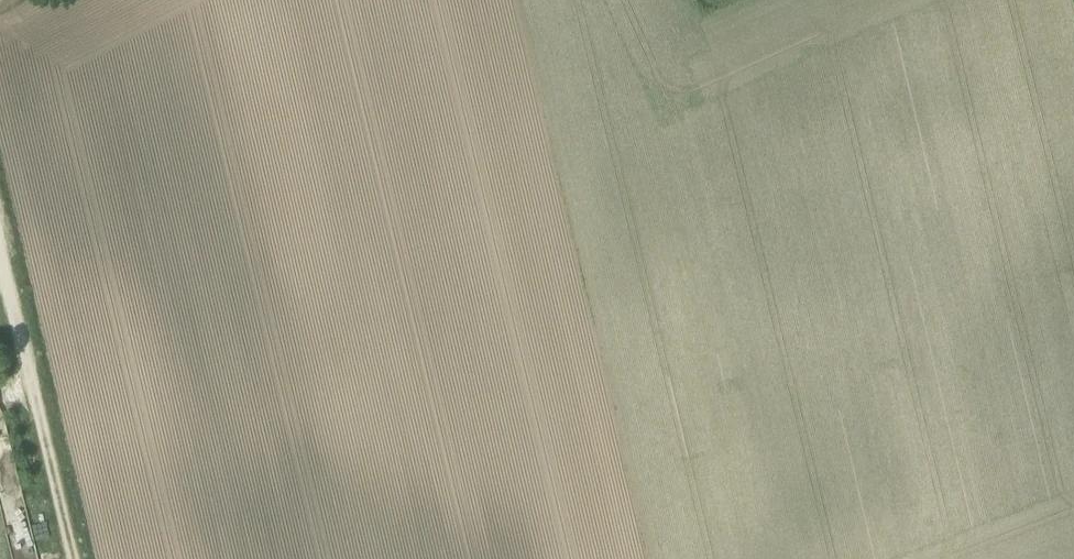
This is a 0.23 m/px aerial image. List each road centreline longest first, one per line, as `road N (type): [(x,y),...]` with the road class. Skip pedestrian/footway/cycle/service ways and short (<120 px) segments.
road 1 (track): [(76,558),(0,254)]

